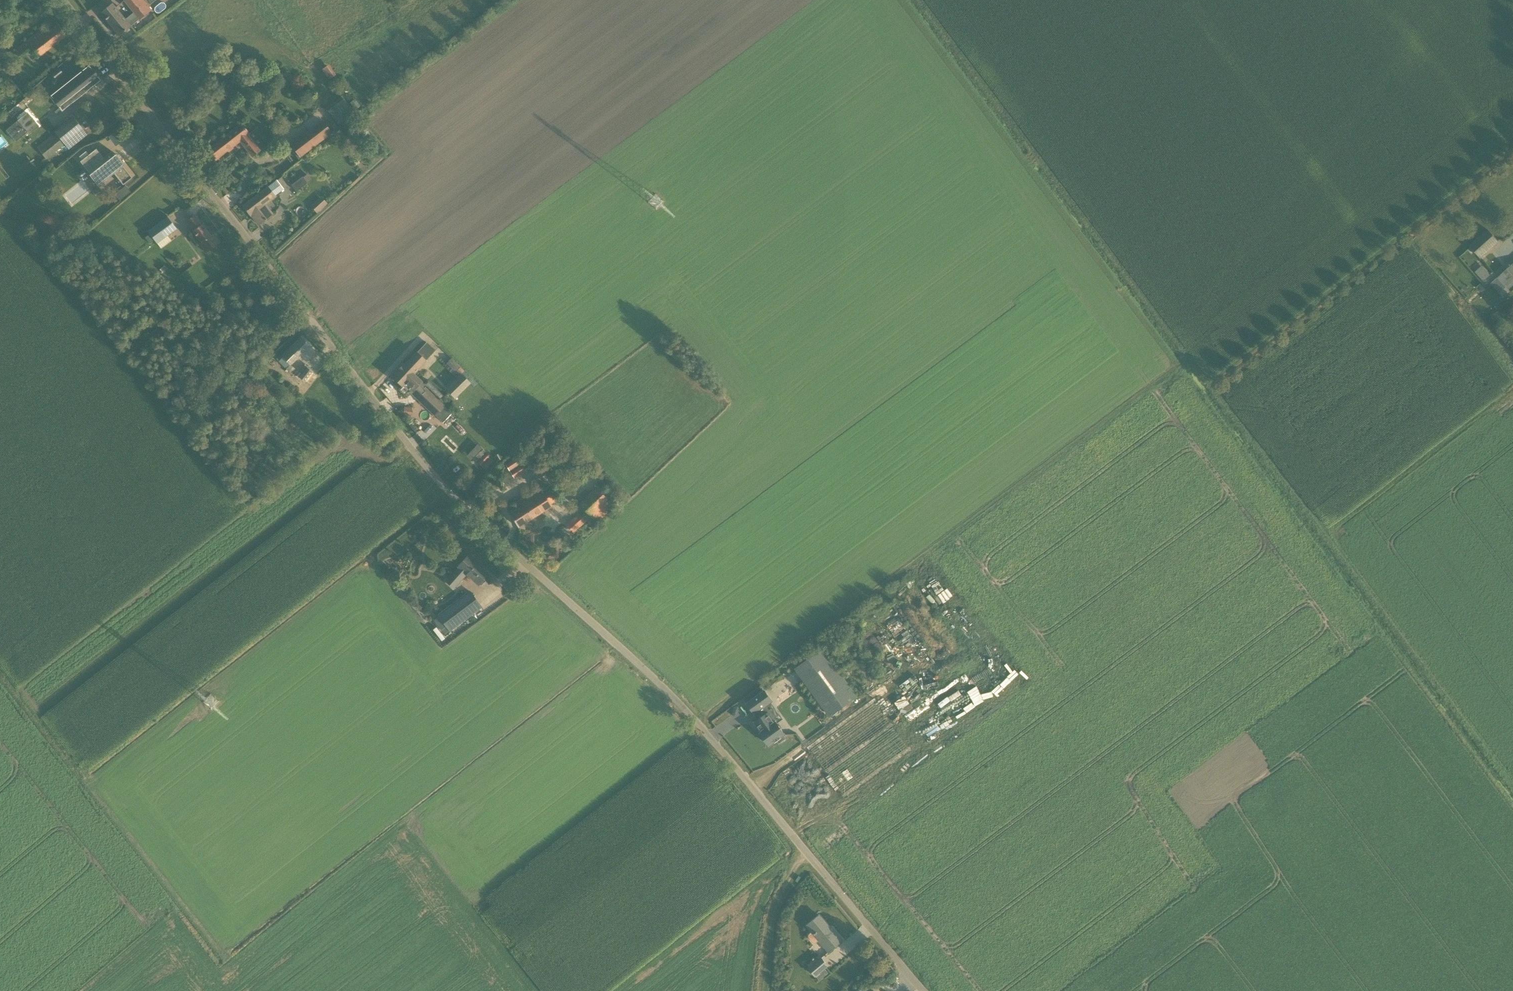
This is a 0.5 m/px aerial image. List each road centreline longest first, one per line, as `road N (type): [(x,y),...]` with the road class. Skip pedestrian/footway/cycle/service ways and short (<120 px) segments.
road 1 (unclassified): [(923,990),(708,733),(442,489),(63,0)]
road 2 (track): [(920,0),(1512,788)]
road 3 (track): [(221,953),(0,672)]
road 4 (track): [(761,990),(769,923),(807,852)]

